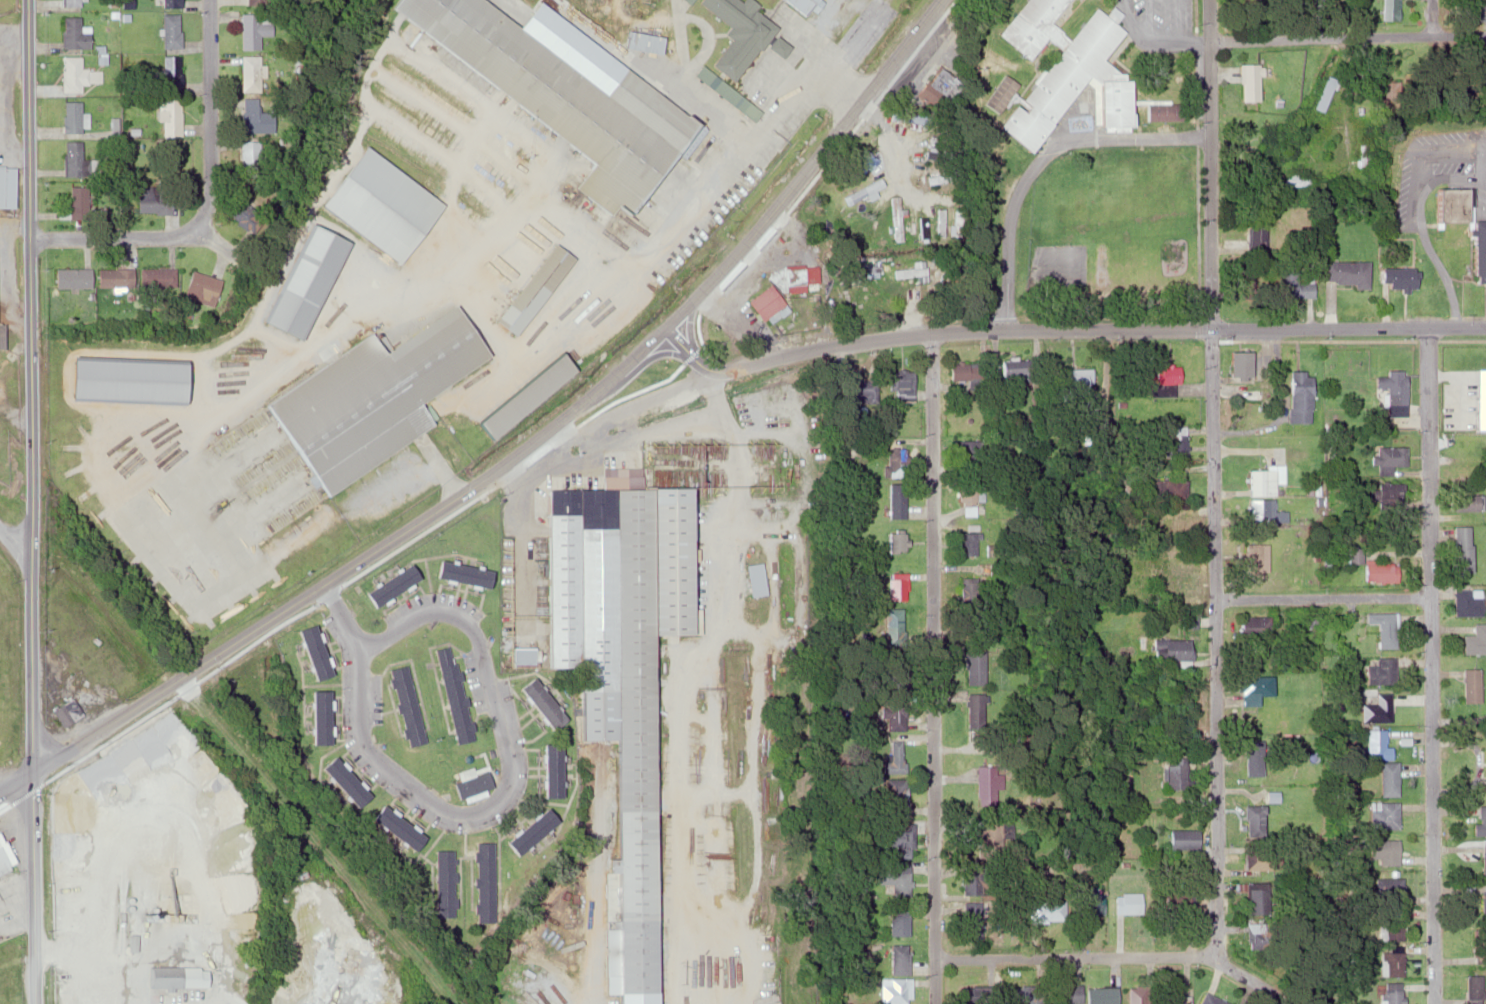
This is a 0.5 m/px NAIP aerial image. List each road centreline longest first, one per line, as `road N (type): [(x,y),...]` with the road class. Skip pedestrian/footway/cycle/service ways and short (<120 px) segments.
road 1 (primary): [(0,781),(330,585),(593,393),(696,297),(809,170),(940,0)]
road 2 (tertiary): [(1485,329),(1216,326),(937,332),(858,342),(710,376),(509,461)]
road 3 (residential): [(1214,959),(1212,0)]
road 4 (tertiary): [(35,764),(26,0)]
road 5 (residential): [(1435,1003),(1430,328)]
road 6 (residential): [(932,1003),(937,332)]
road 7 (residential): [(1214,959),(933,961)]
road 8 (residential): [(1485,36),(1212,40)]
road 9 (residential): [(38,1003),(35,764)]
road 10 (residential): [(199,230),(210,197),(211,0)]
road 11 (residential): [(1430,595),(1217,599)]
road 12 (residential): [(31,237),(199,230)]

